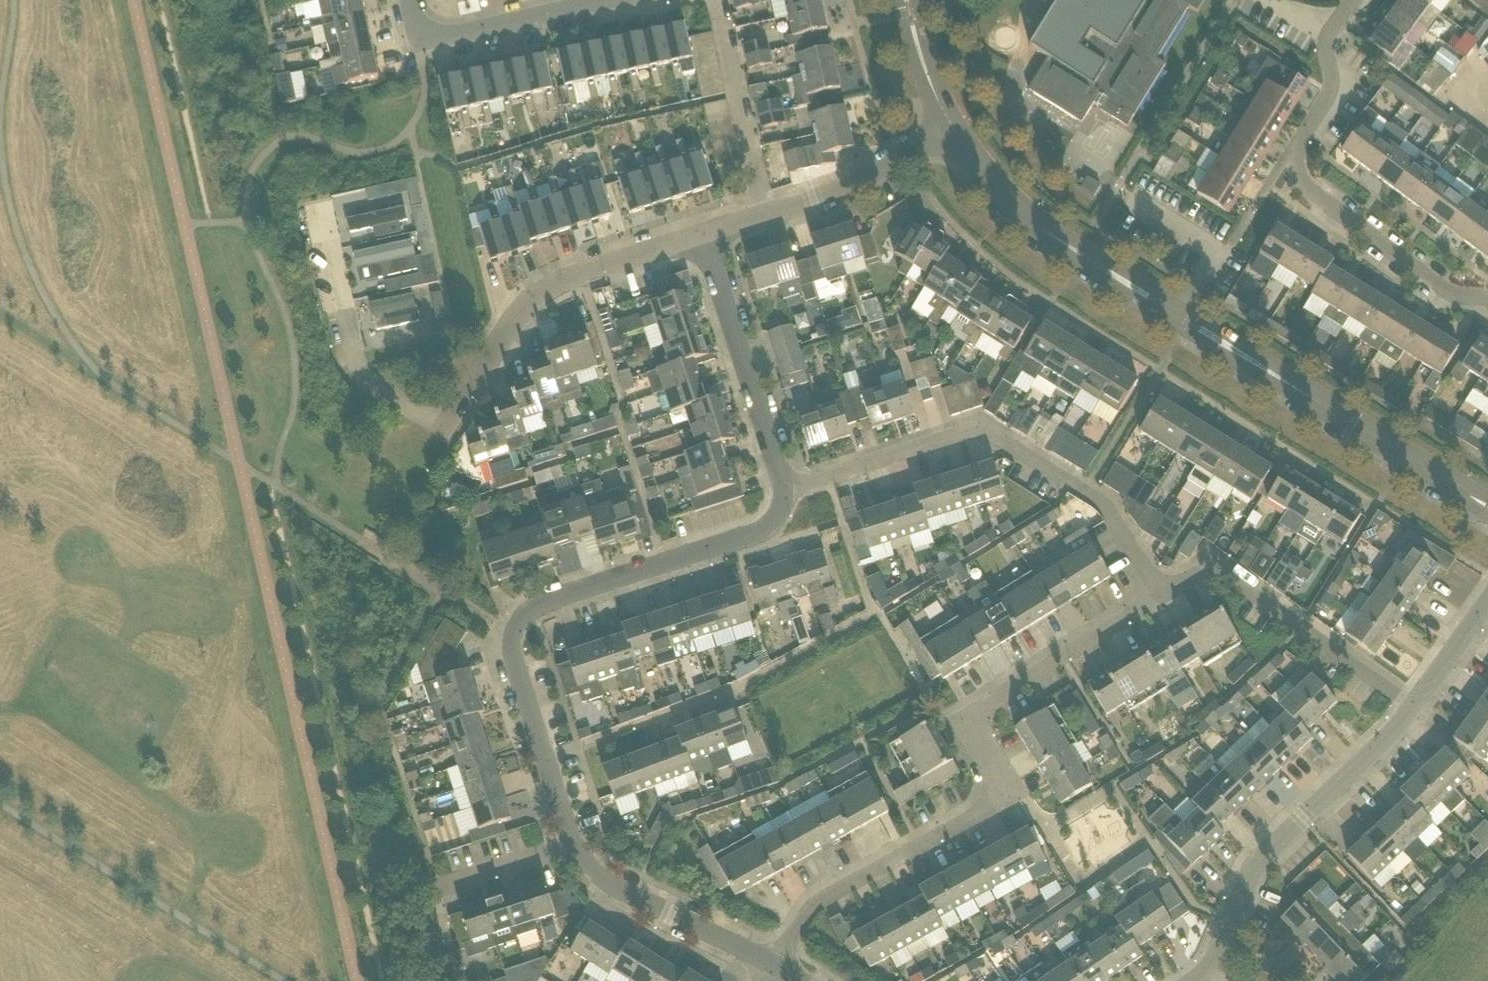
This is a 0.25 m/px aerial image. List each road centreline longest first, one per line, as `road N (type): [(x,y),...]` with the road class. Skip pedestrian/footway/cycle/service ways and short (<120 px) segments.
road 1 (tertiary): [(1487,505),(1054,238),(1010,200),(954,130)]
road 2 (residential): [(704,237),(548,289),(522,312),(445,429),(358,373),(322,206)]
road 3 (residential): [(773,967),(816,902),(999,803),(1005,785),(972,727),(977,711),(1160,594)]
road 4 (residential): [(577,844),(508,633),(537,605),(761,533),(780,516),(785,491)]
road 5 (residential): [(1160,594),(1102,503),(979,429),(785,491)]
road 6 (residential): [(1487,301),(1454,296),(1309,191),(1296,168),(1299,144),(1333,88),(1326,39),(1355,0)]
road 7 (residential): [(1417,704),(1255,865),(1214,967),(1194,980)]
road 8 (residential): [(1417,704),(1219,572),(1206,569),(1160,594)]
road 9 (residential): [(785,491),(704,237)]
road 10 (residential): [(608,0),(420,43),(410,0)]
road 11 (residential): [(773,967),(610,885),(577,844)]
road 12 (residential): [(768,217),(712,0)]
road 13 (residential): [(954,130),(840,190),(768,217)]
road 14 (residential): [(434,889),(577,844)]
road 15 (tertiary): [(954,130),(905,0)]
road 16 (residential): [(1487,603),(1417,704)]

